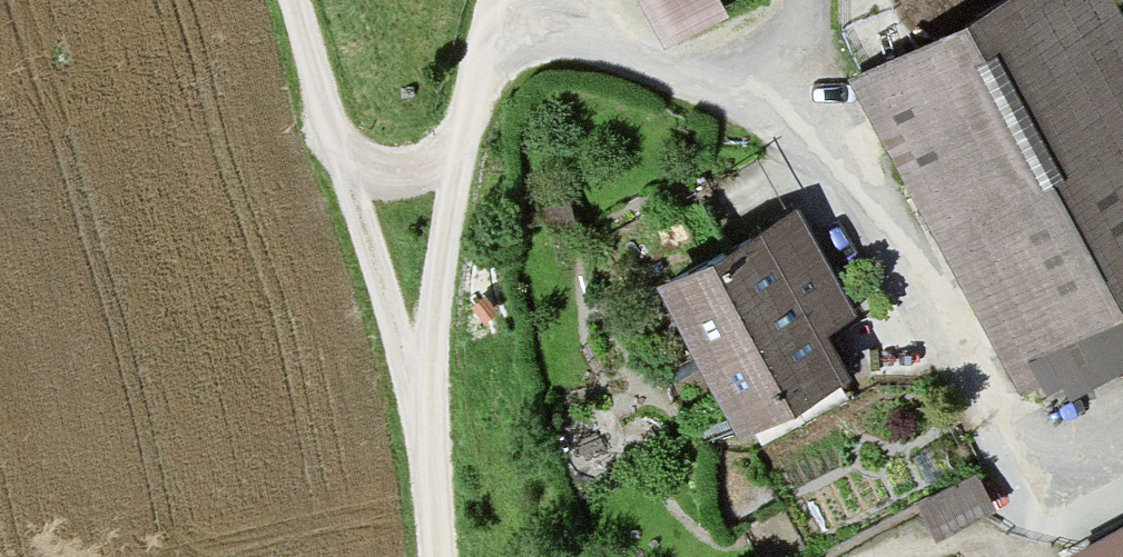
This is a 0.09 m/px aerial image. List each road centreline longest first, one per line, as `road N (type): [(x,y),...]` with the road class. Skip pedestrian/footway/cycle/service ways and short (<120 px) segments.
road 1 (track): [(291,0),(423,385)]
road 2 (residential): [(434,556),(423,385)]

